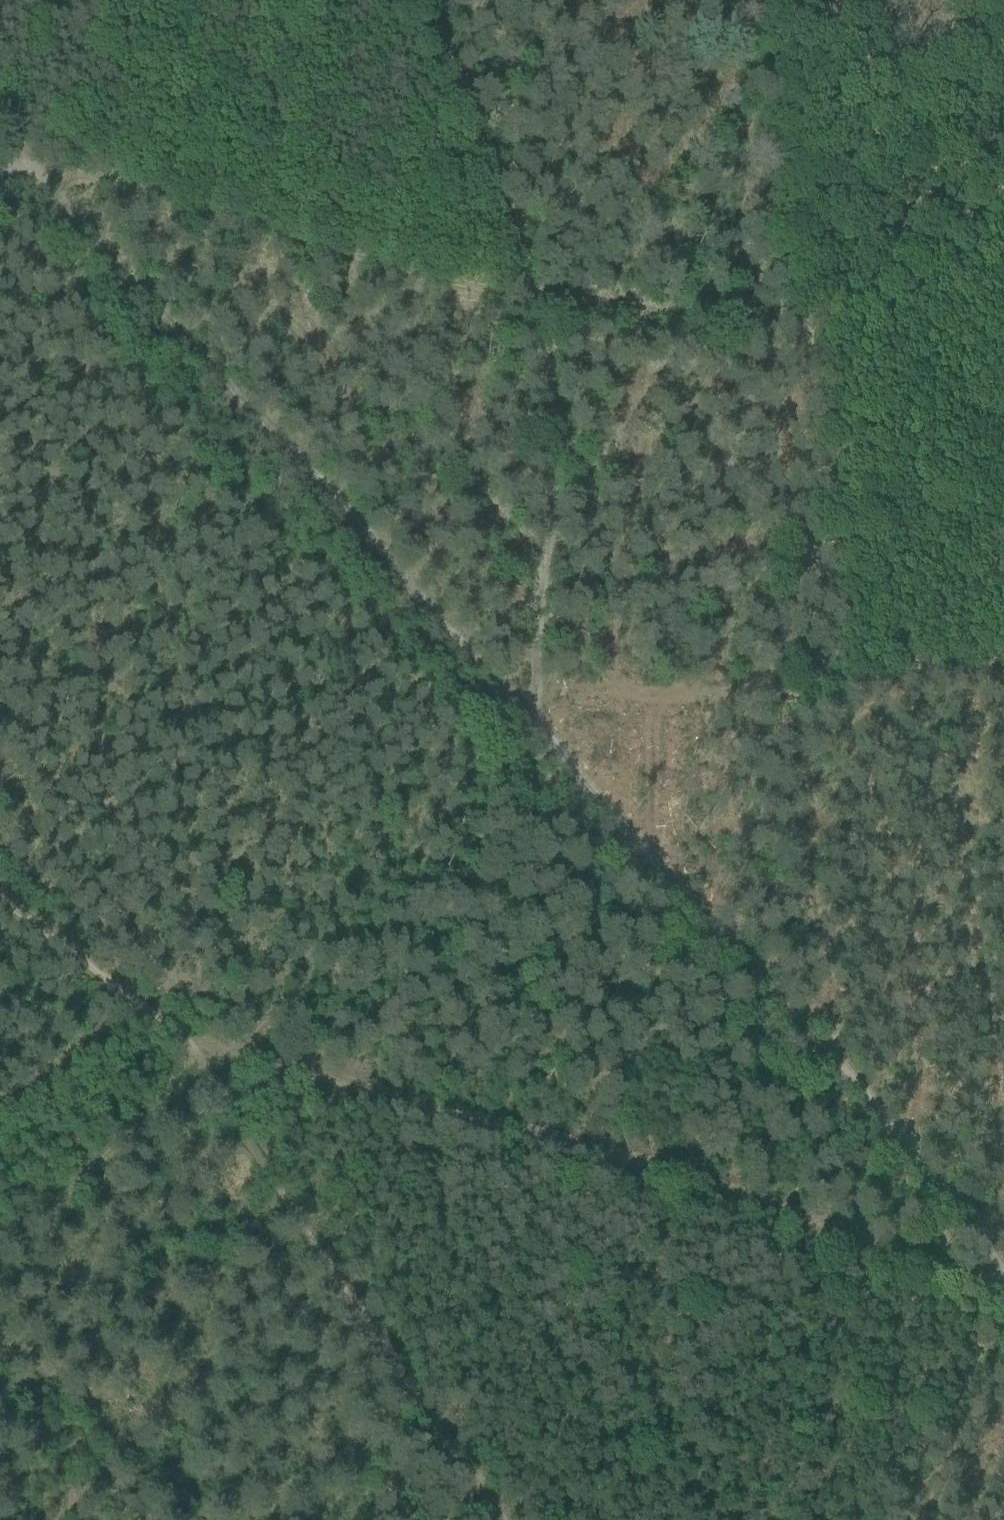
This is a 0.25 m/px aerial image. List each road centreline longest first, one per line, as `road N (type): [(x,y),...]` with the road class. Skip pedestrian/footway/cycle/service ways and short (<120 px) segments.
road 1 (track): [(41,173),(569,769)]
road 2 (track): [(496,1134),(687,1188),(1003,1293)]
road 3 (track): [(41,173),(463,297),(532,303)]
road 4 (track): [(532,303),(625,317),(771,320),(866,285),(1003,209)]
road 5 (track): [(1003,678),(831,705),(531,700)]
road 6 (track): [(524,713),(538,686),(549,603),(546,407),(532,303)]
road 7 (track): [(411,1389),(219,1097),(204,1060)]
road 8 (track): [(569,769),(787,1013)]
road 9 (track): [(787,1013),(1003,1258)]
road 10 (track): [(532,303),(425,0)]
road 11 (track): [(230,1056),(496,1134)]
road 12 (track): [(0,899),(204,1060)]
road 13 (track): [(499,1519),(411,1389)]

